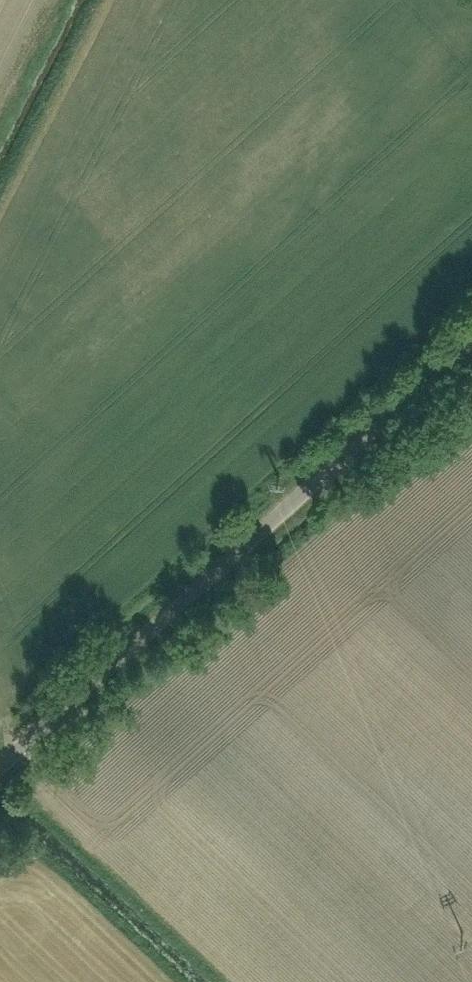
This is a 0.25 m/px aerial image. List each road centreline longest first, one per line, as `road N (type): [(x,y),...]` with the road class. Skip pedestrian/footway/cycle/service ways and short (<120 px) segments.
road 1 (residential): [(0,766),(471,342)]

